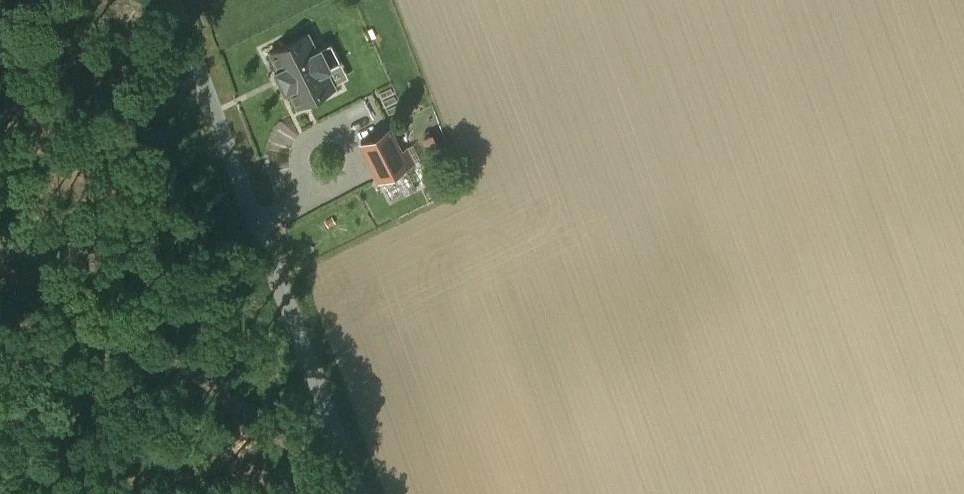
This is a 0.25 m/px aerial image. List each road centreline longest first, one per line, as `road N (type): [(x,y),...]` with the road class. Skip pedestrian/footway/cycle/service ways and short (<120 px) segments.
road 1 (unclassified): [(173,0),(360,493)]

